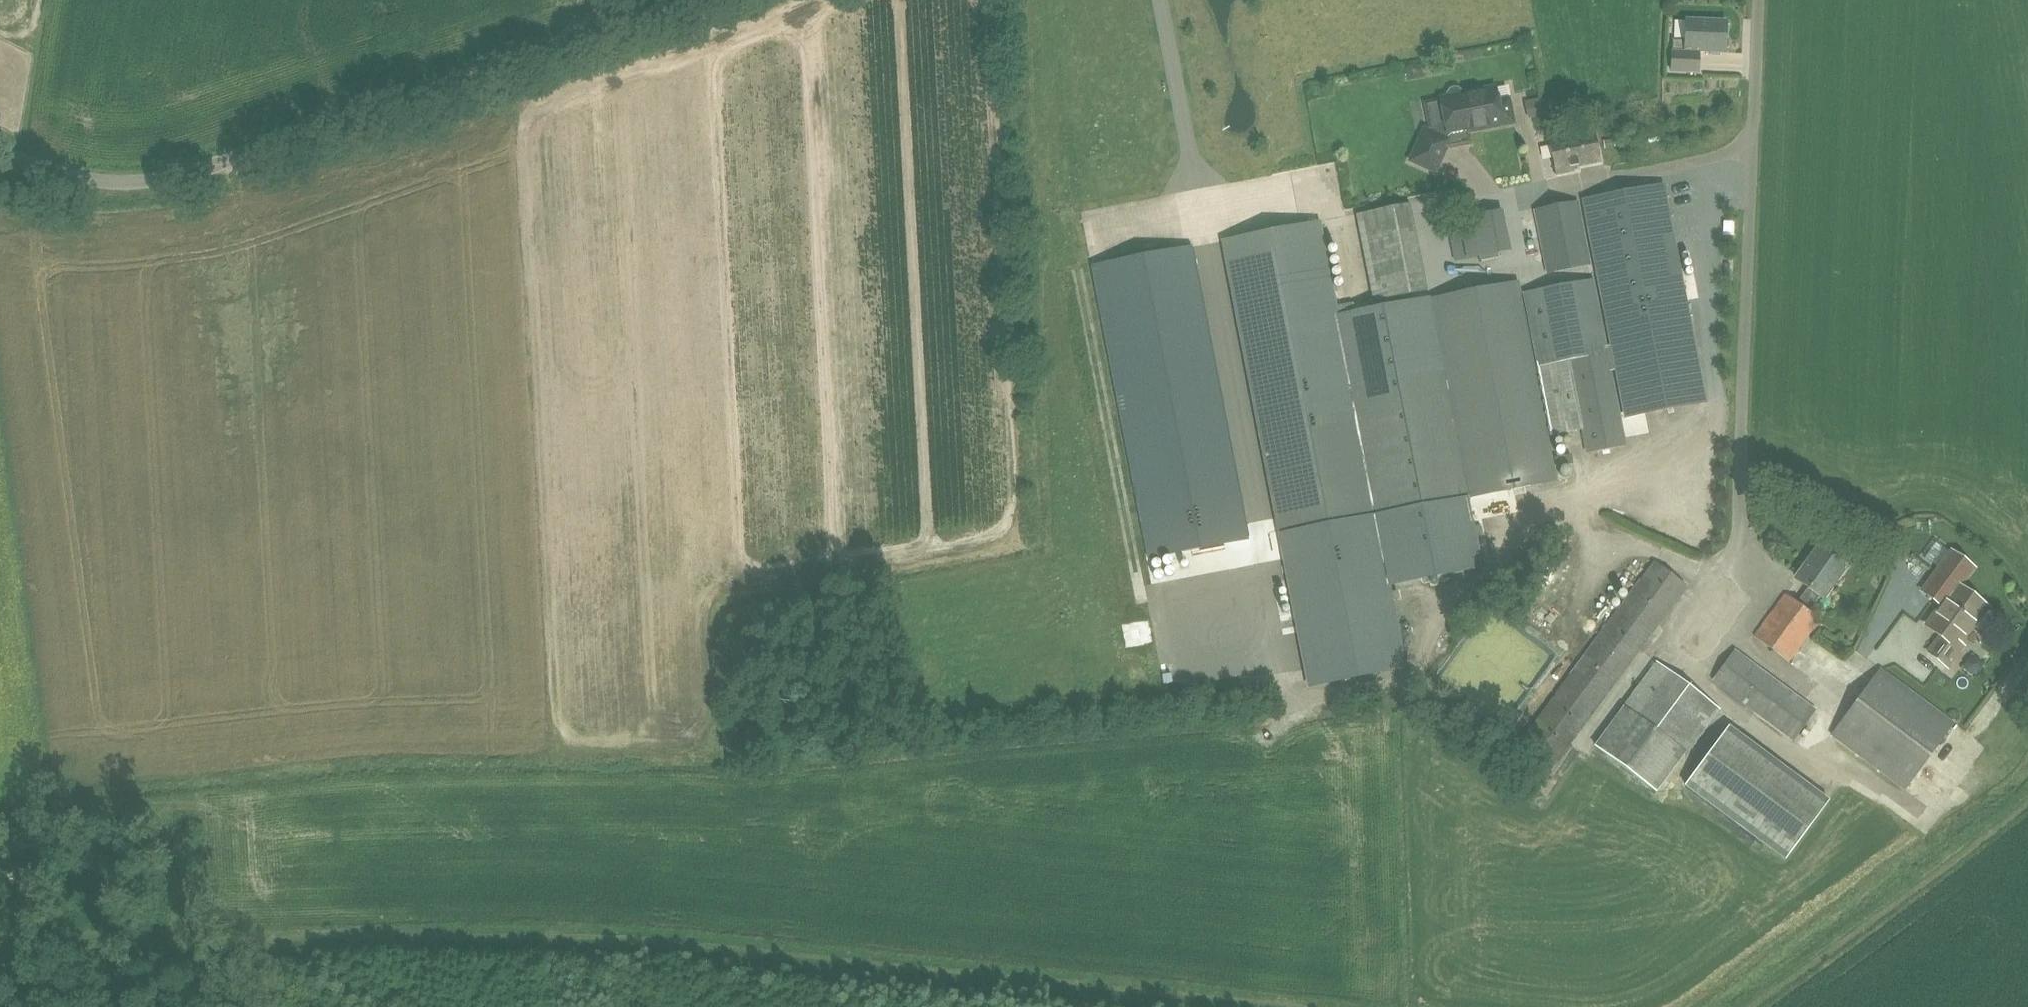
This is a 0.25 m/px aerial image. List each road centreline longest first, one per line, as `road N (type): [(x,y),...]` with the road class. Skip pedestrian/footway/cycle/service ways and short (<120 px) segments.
road 1 (unclassified): [(684,0),(156,184),(85,181),(0,140)]
road 2 (unclassified): [(1755,450),(1768,0)]

